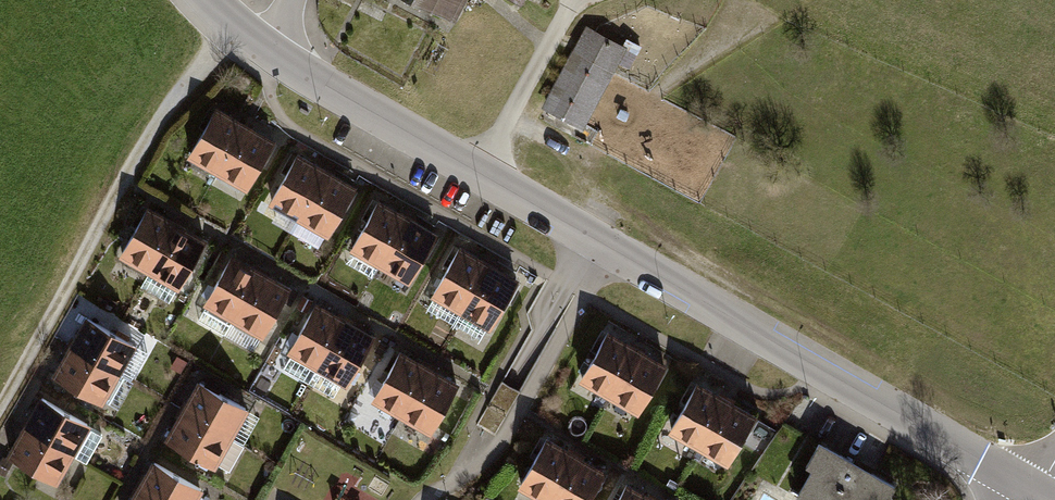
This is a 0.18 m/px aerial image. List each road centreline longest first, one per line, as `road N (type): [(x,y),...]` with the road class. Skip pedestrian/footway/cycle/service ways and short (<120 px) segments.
road 1 (residential): [(1038,489),(268,49)]
road 2 (track): [(242,31),(192,81),(126,178),(0,406)]

